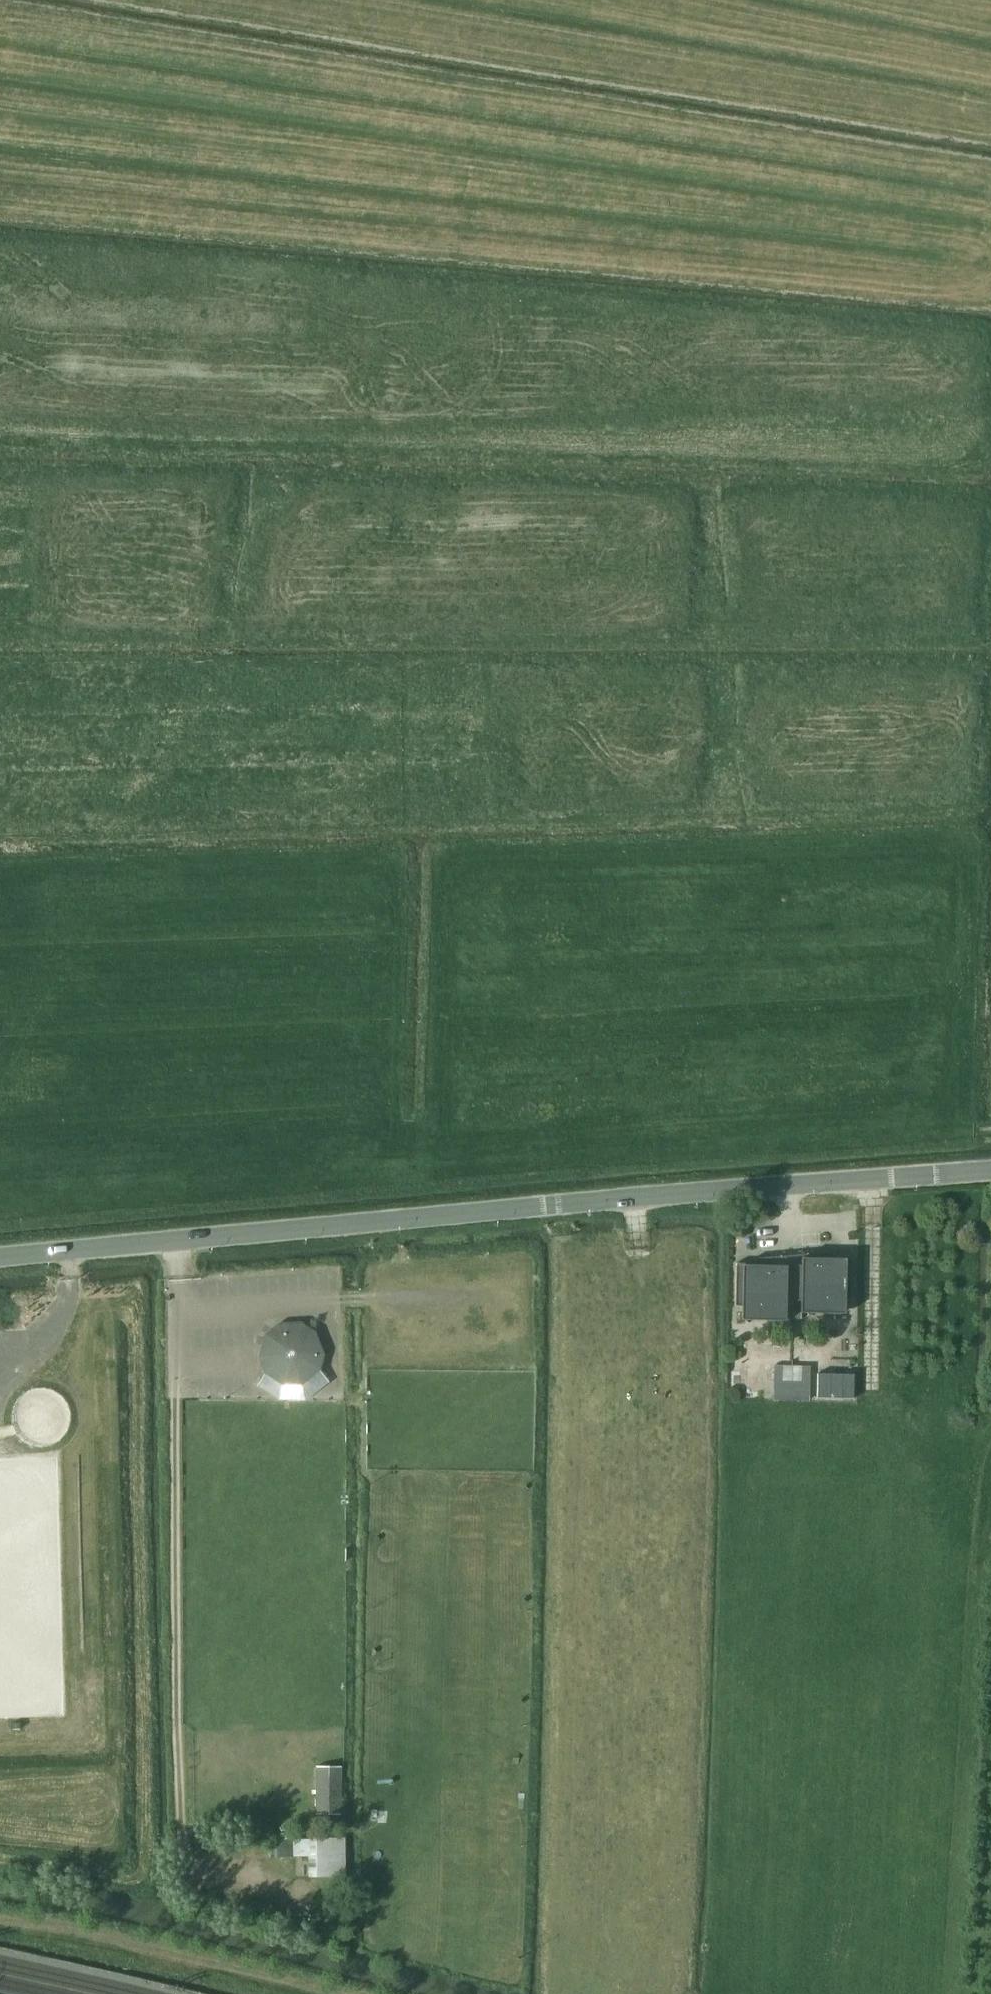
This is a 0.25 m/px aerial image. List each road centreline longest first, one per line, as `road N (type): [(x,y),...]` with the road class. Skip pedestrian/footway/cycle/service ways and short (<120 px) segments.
road 1 (unclassified): [(0,1254),(990,1169)]
road 2 (tertiary): [(0,443),(166,458),(990,436)]
road 3 (track): [(0,1917),(128,1939),(346,1993)]

